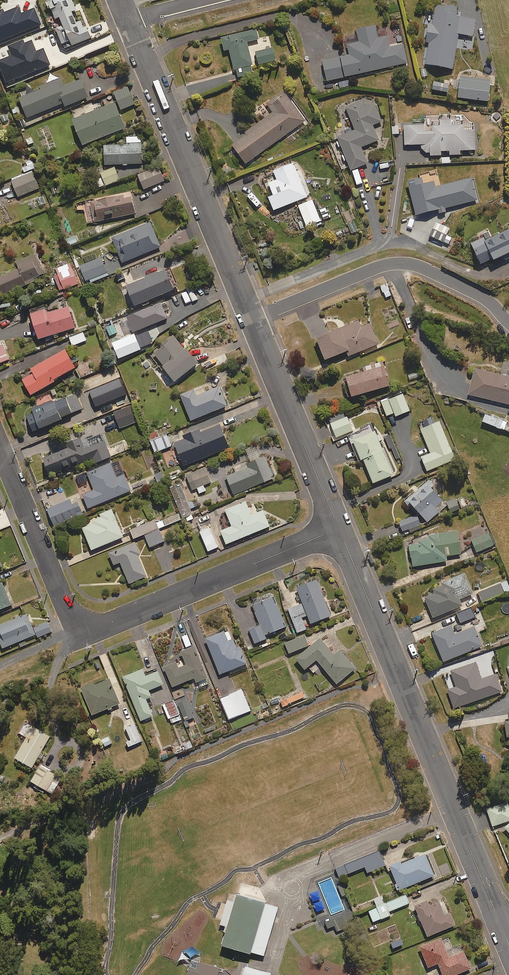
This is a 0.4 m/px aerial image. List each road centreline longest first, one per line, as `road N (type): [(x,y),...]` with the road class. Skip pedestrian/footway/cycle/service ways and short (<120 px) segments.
road 1 (residential): [(338,529),(111,625),(86,623),(67,611),(0,448)]
road 2 (residential): [(338,529),(501,924)]
road 3 (residential): [(130,18),(251,317)]
road 4 (residential): [(251,317),(378,264),(411,262),(486,297),(508,322)]
road 5 (residential): [(251,317),(338,529)]

